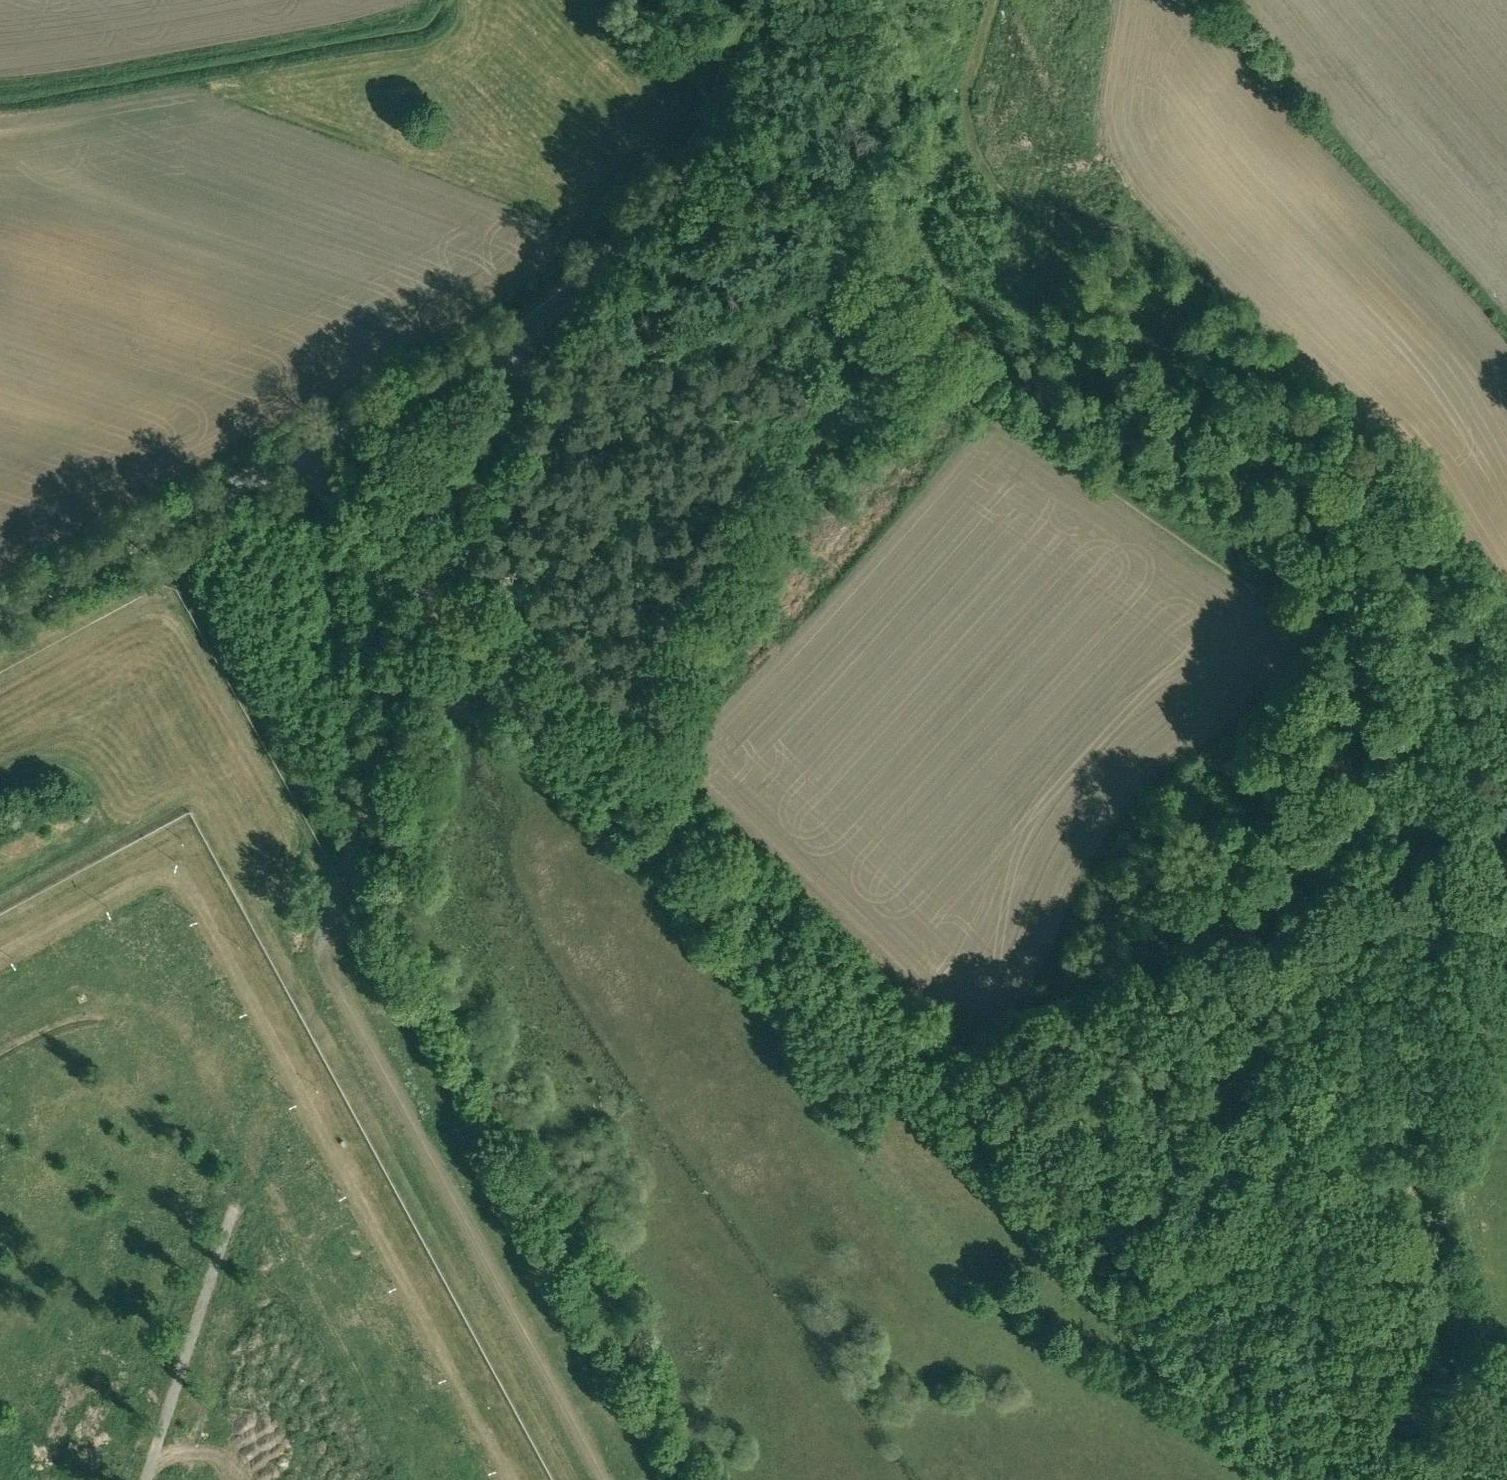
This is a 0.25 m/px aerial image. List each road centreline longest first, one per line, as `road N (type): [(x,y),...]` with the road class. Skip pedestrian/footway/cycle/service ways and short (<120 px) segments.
road 1 (unclassified): [(282,450),(1361,1479)]
road 2 (unclassified): [(747,0),(694,117),(610,232),(511,325),(282,450)]
road 3 (unclassified): [(282,450),(0,603)]

